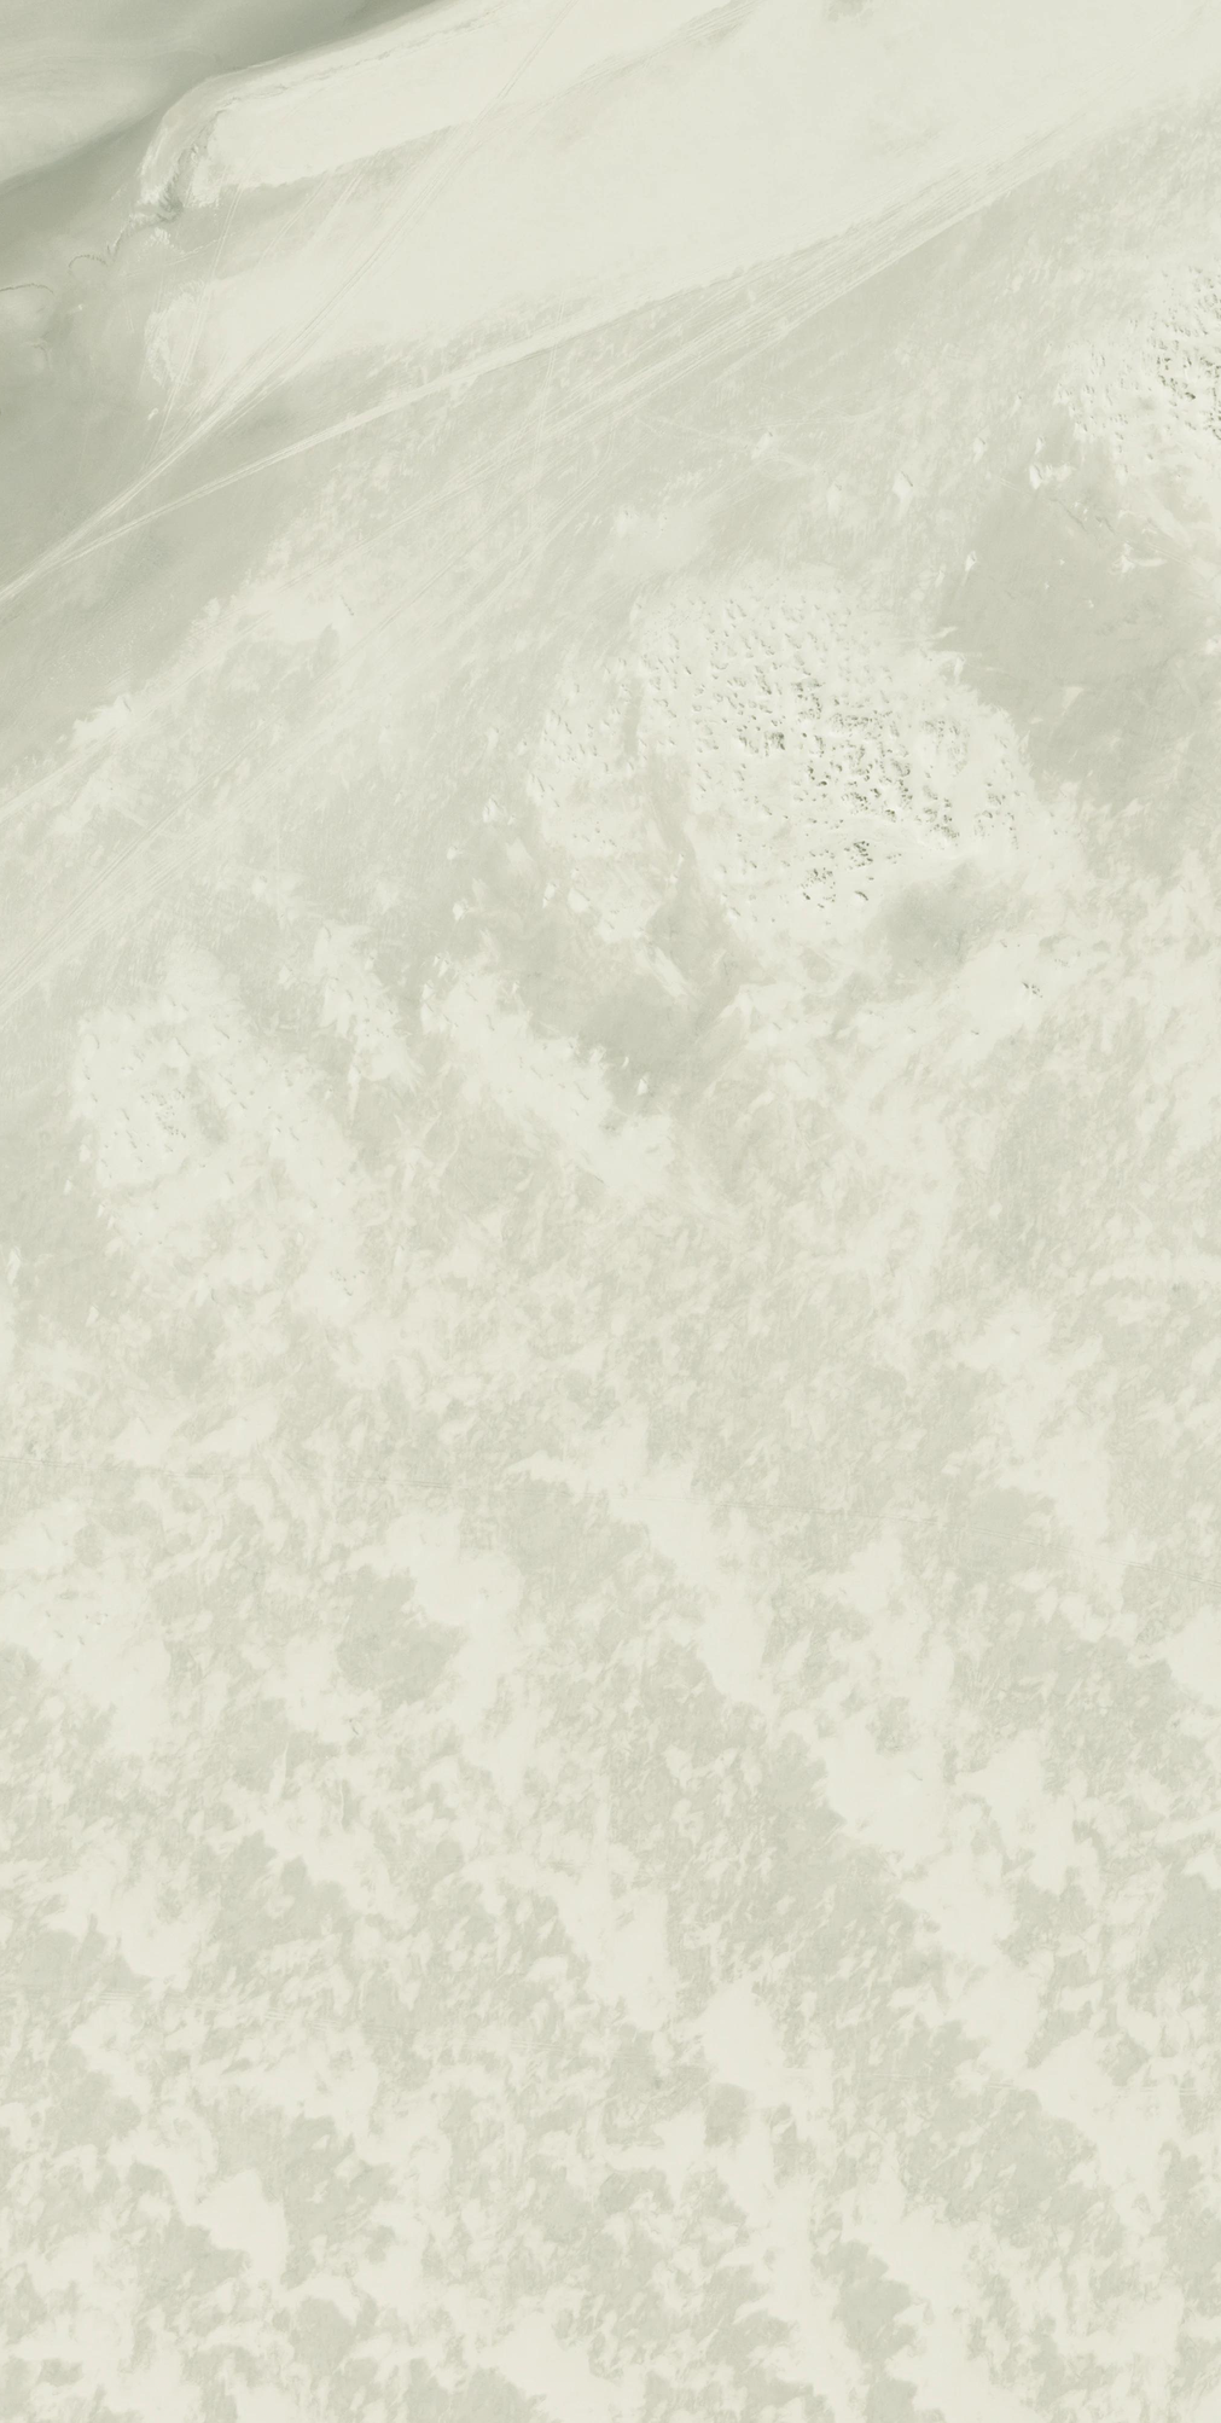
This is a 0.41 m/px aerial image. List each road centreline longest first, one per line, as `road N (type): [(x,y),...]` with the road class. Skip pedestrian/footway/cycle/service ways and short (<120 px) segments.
road 1 (track): [(0,834),(35,777),(464,452),(1215,0)]

